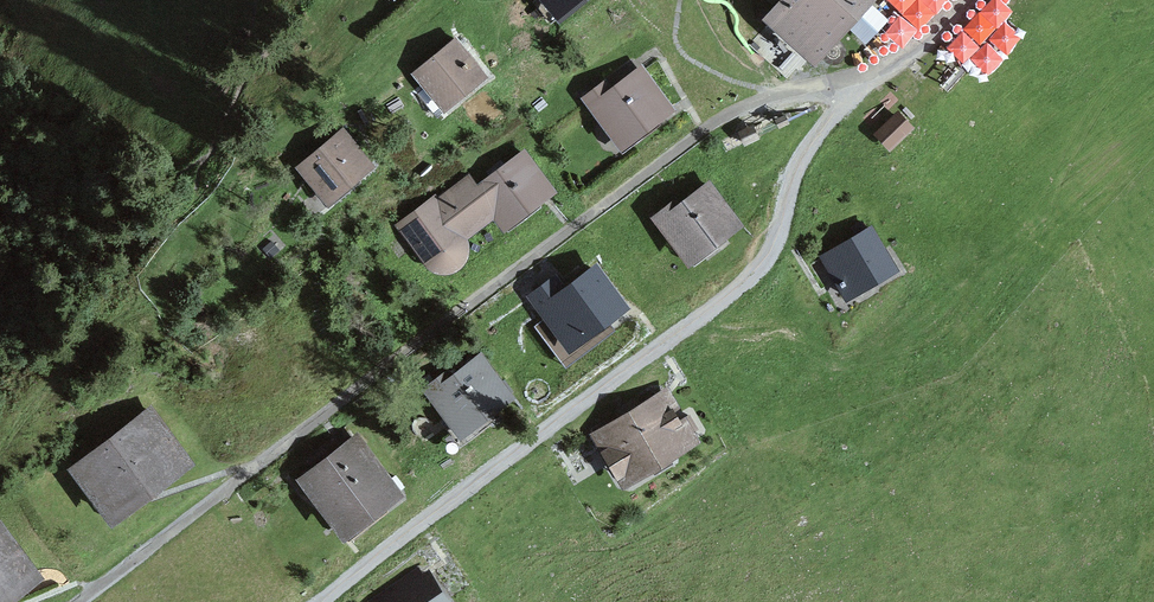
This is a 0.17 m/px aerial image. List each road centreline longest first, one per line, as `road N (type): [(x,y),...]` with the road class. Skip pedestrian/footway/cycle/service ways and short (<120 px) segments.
road 1 (track): [(867,76),(807,150),(759,267),(319,601)]
road 2 (track): [(533,255),(76,601)]
road 3 (track): [(533,255),(719,119),(771,96),(899,62),(978,0)]

